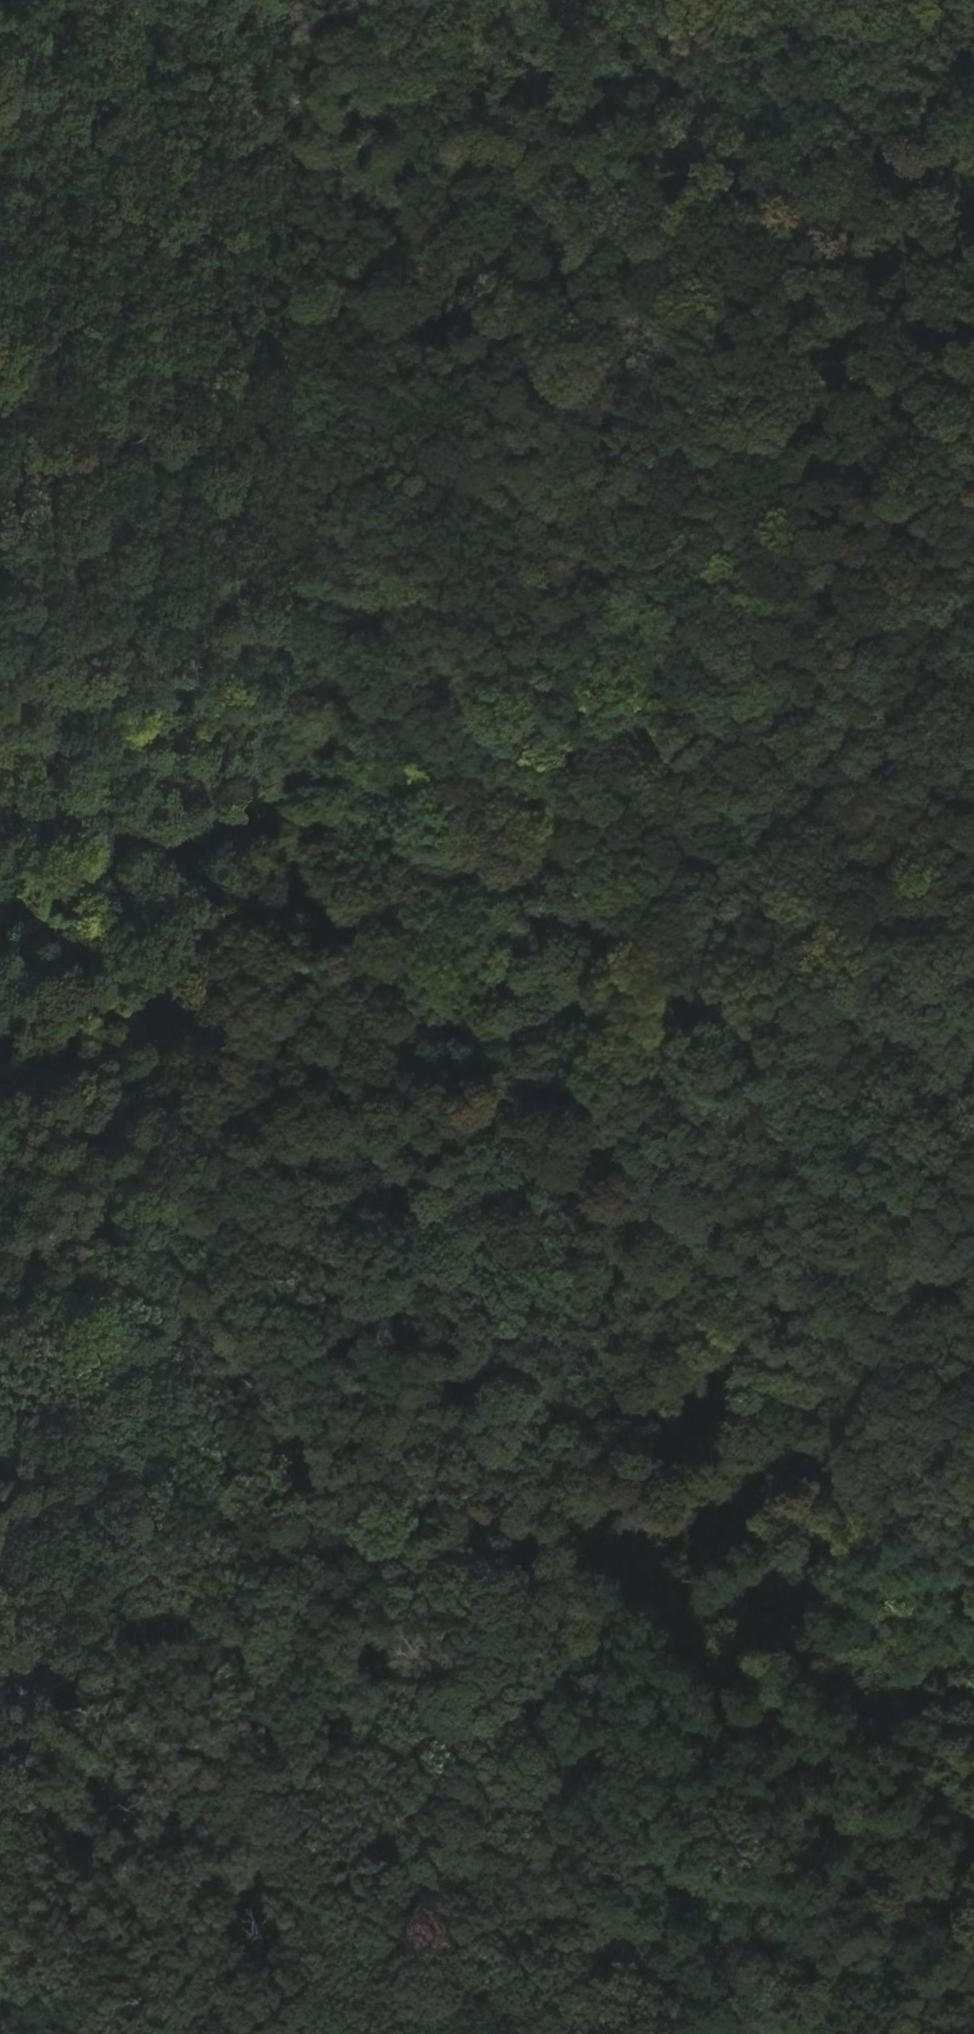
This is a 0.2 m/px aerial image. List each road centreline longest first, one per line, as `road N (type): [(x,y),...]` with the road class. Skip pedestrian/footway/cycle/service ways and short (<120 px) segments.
road 1 (track): [(973,1670),(871,1616),(803,1527),(744,1402),(656,1255),(628,1159),(603,1021),(517,894),(478,868),(376,846),(0,822)]
road 2 (track): [(0,69),(378,56),(973,9)]
road 3 (track): [(928,452),(785,597),(755,654),(744,713),(710,795),(642,835),(566,860),(517,894)]

